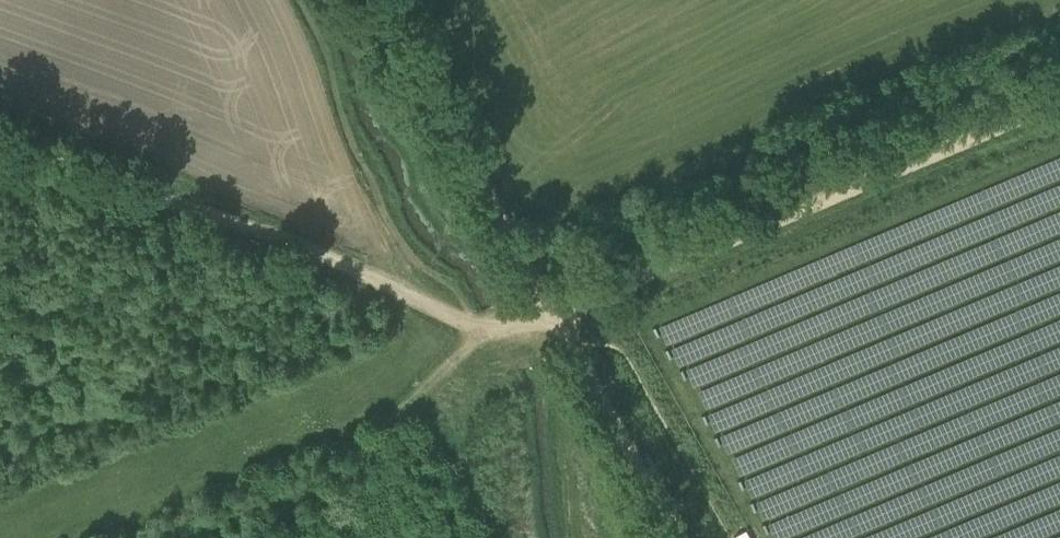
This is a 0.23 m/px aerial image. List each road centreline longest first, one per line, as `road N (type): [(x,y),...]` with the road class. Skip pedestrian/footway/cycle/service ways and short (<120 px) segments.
road 1 (track): [(0,139),(337,255),(467,323),(553,310)]
road 2 (track): [(553,310),(1059,97)]
road 3 (track): [(553,310),(378,0)]
road 4 (track): [(489,325),(281,537)]
road 5 (track): [(677,537),(553,310)]

